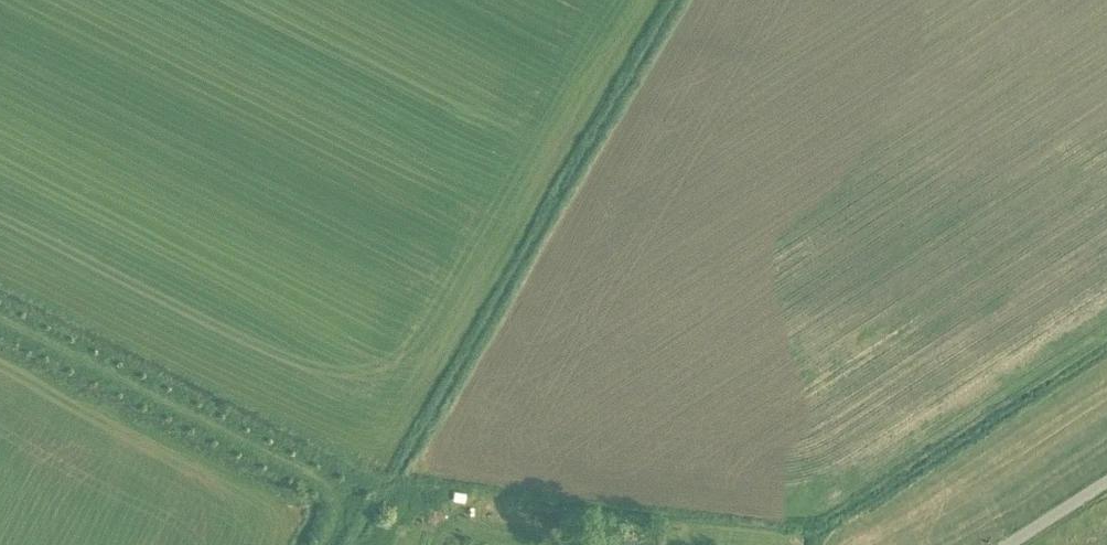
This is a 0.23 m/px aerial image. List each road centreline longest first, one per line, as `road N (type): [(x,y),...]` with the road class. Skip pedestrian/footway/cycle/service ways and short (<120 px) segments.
road 1 (track): [(326,544),(342,516),(343,502),(331,490),(0,322)]
road 2 (unclassified): [(999,544),(1106,476)]

